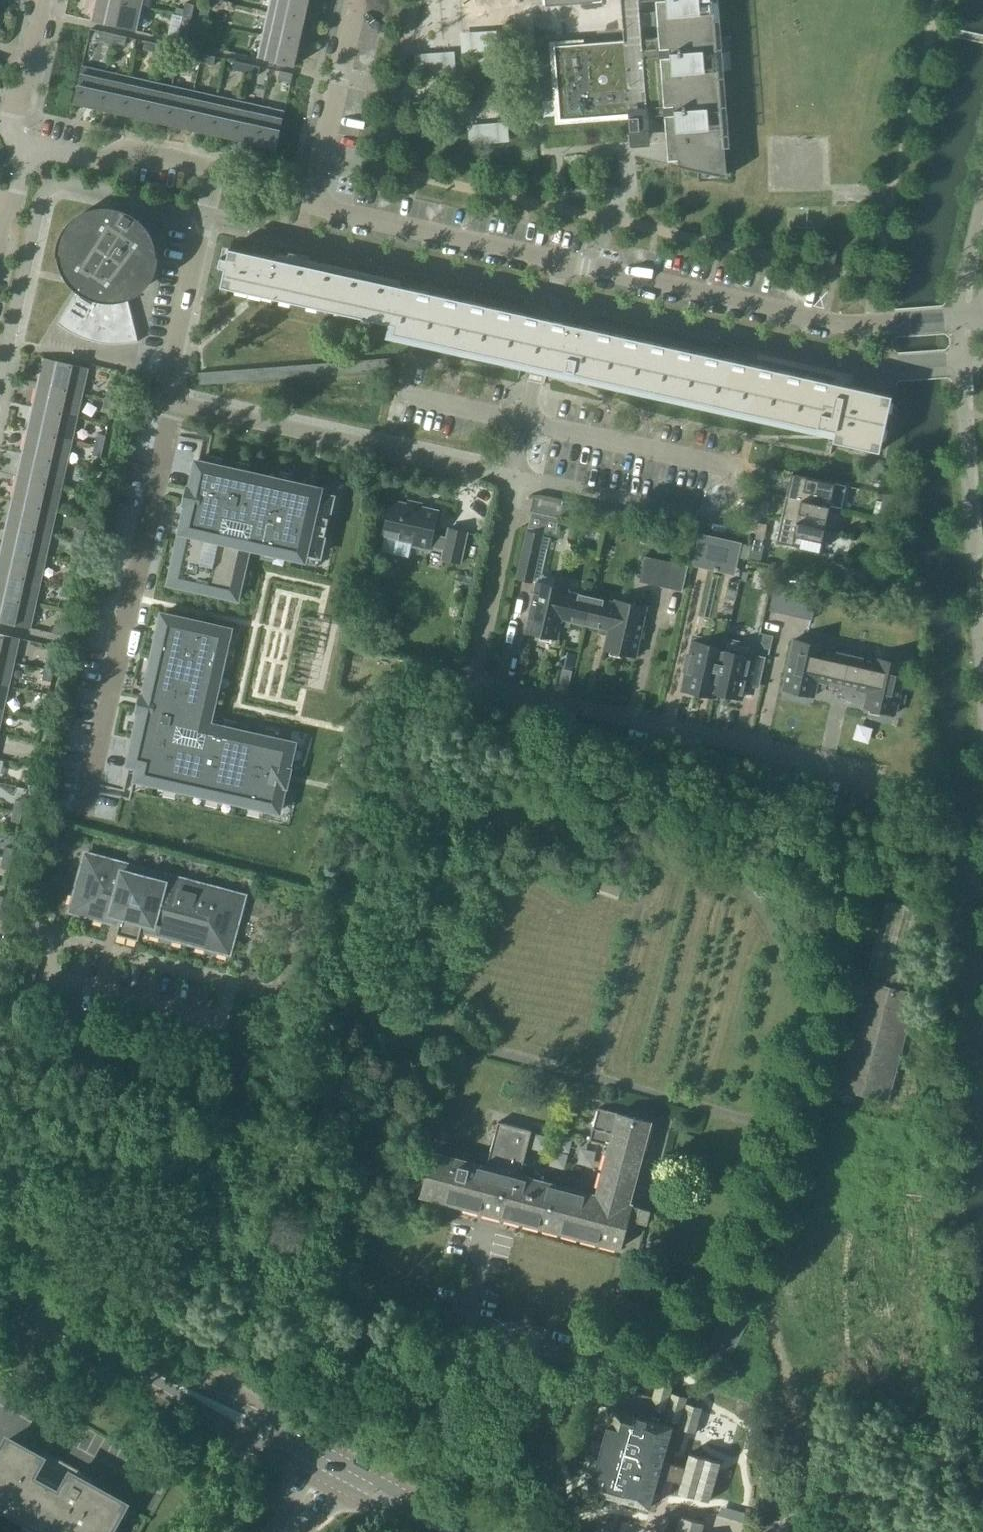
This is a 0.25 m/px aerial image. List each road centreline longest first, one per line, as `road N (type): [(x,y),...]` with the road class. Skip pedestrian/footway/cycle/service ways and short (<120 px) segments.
road 1 (unclassified): [(785,1531),(805,1486),(808,1455),(754,1258),(877,787),(844,769),(481,679),(518,481)]
road 2 (residential): [(563,266),(311,209),(359,0)]
road 3 (unclassified): [(173,401),(82,807)]
road 4 (residential): [(954,323),(838,328),(563,266)]
road 5 (unclassified): [(173,401),(518,481)]
road 6 (tertiary): [(333,1471),(34,1309)]
road 7 (unclassified): [(518,481),(727,529),(739,472)]
road 8 (residential): [(251,991),(0,926)]
road 9 (unclassified): [(212,170),(167,381),(173,401)]
road 10 (residential): [(518,481),(563,266)]
road 11 (residential): [(212,170),(126,149),(93,161),(28,147)]
road 12 (residential): [(28,147),(20,102),(43,0)]
road 13 (unclassified): [(116,1470),(0,1407)]
road 14 (tertiary): [(438,1531),(333,1471)]

